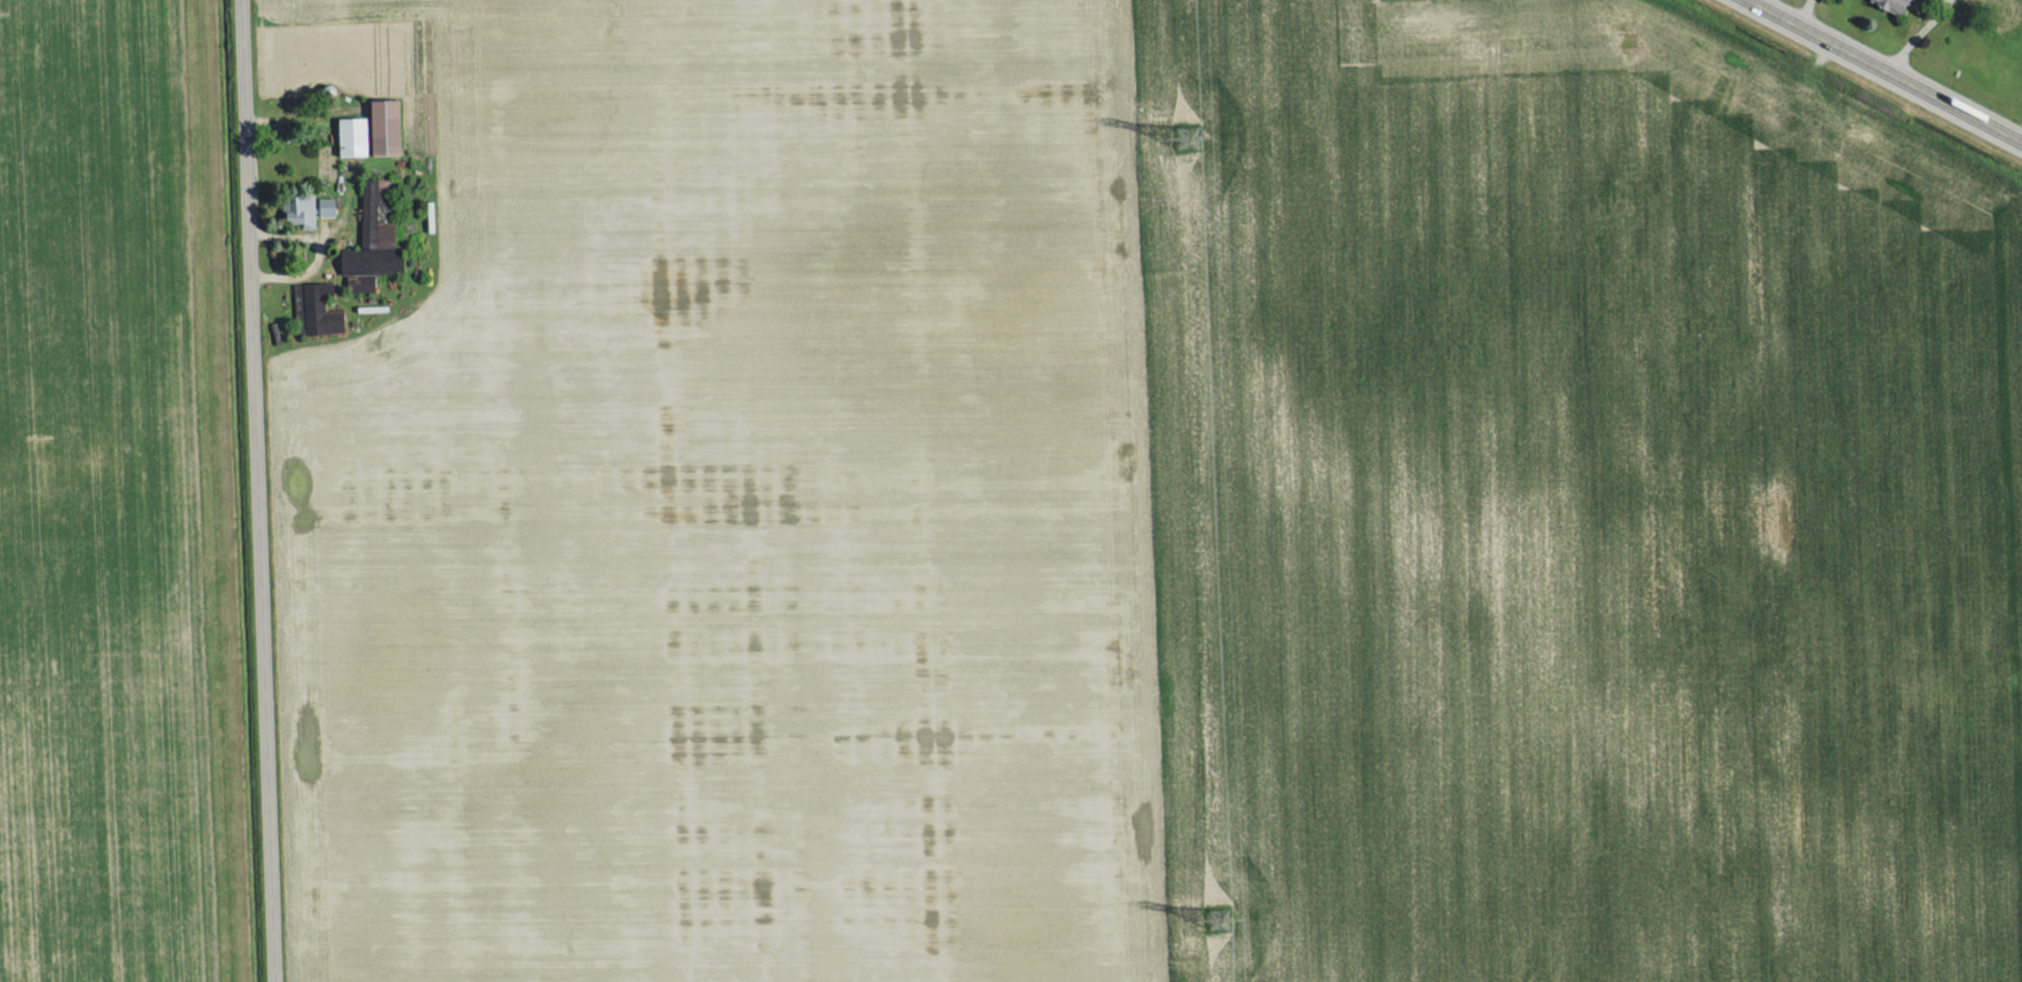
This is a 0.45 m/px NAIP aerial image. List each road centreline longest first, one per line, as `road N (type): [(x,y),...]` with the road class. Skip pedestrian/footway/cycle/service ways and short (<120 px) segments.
road 1 (residential): [(276,981),(243,0)]
road 2 (trunk): [(2021,130),(1769,0)]

